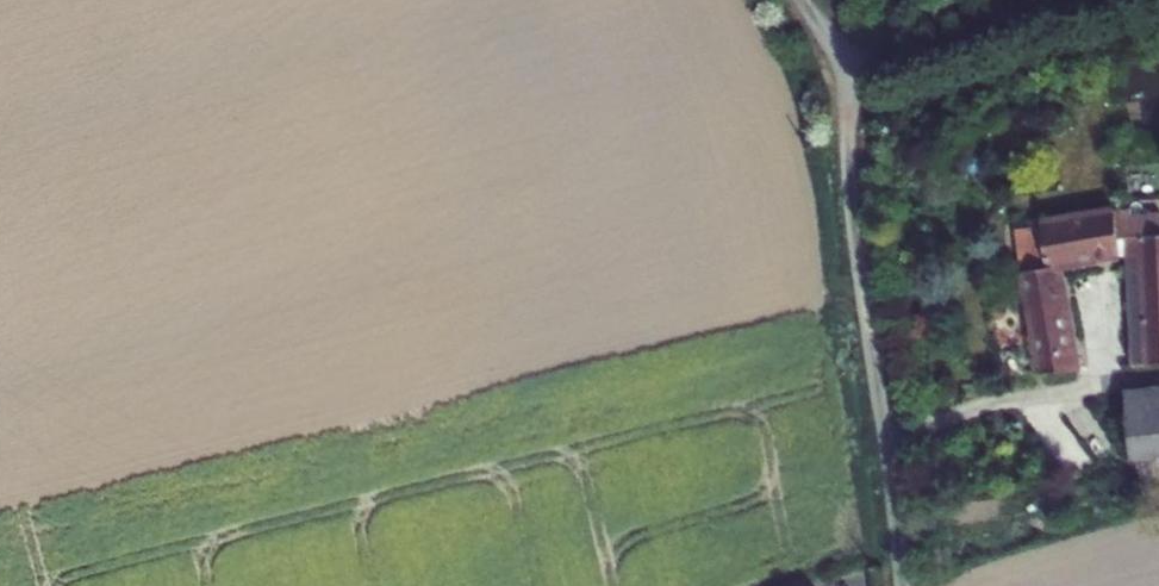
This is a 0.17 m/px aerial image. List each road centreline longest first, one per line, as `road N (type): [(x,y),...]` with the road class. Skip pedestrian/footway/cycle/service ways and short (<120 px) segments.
road 1 (unclassified): [(901,585),(840,75),(803,0)]

